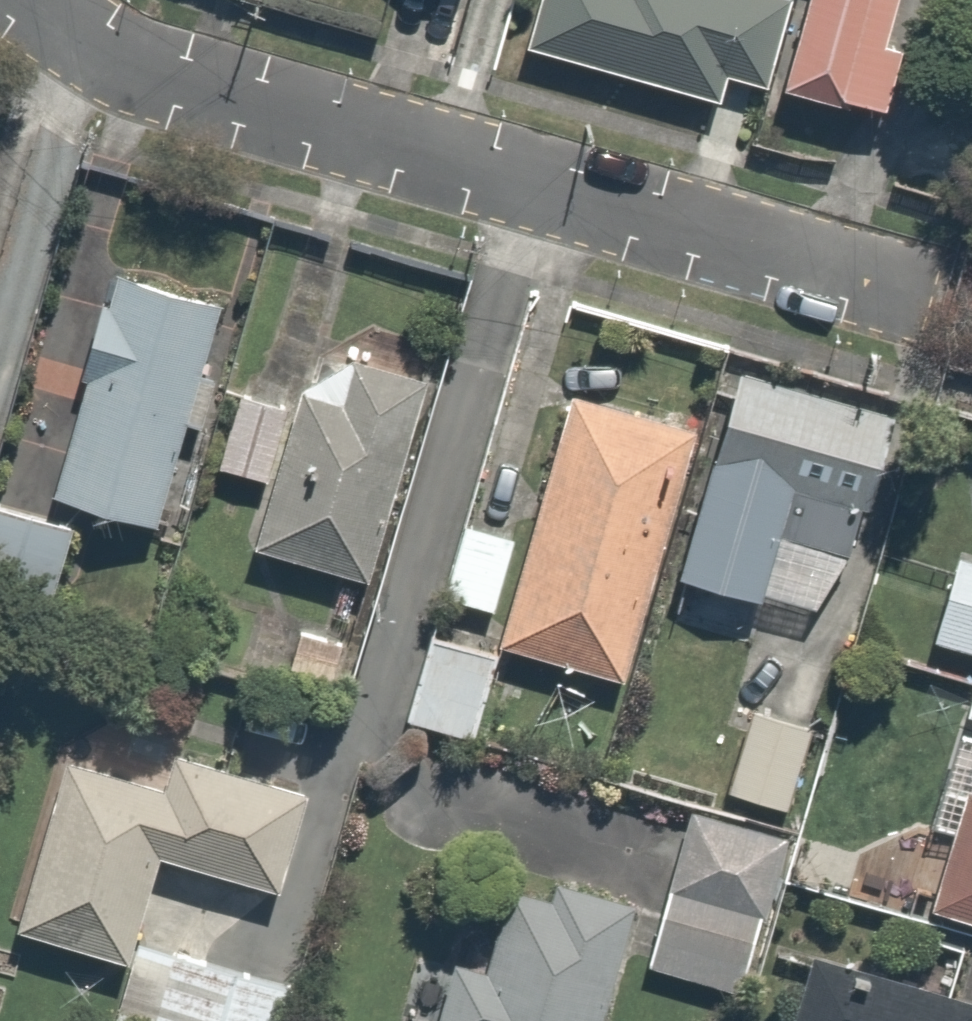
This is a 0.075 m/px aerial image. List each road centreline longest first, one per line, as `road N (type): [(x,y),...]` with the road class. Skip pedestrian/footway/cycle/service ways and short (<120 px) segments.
road 1 (residential): [(530,182),(285,957)]
road 2 (residential): [(530,182),(110,59),(25,0)]
road 3 (residential): [(888,282),(530,182)]

